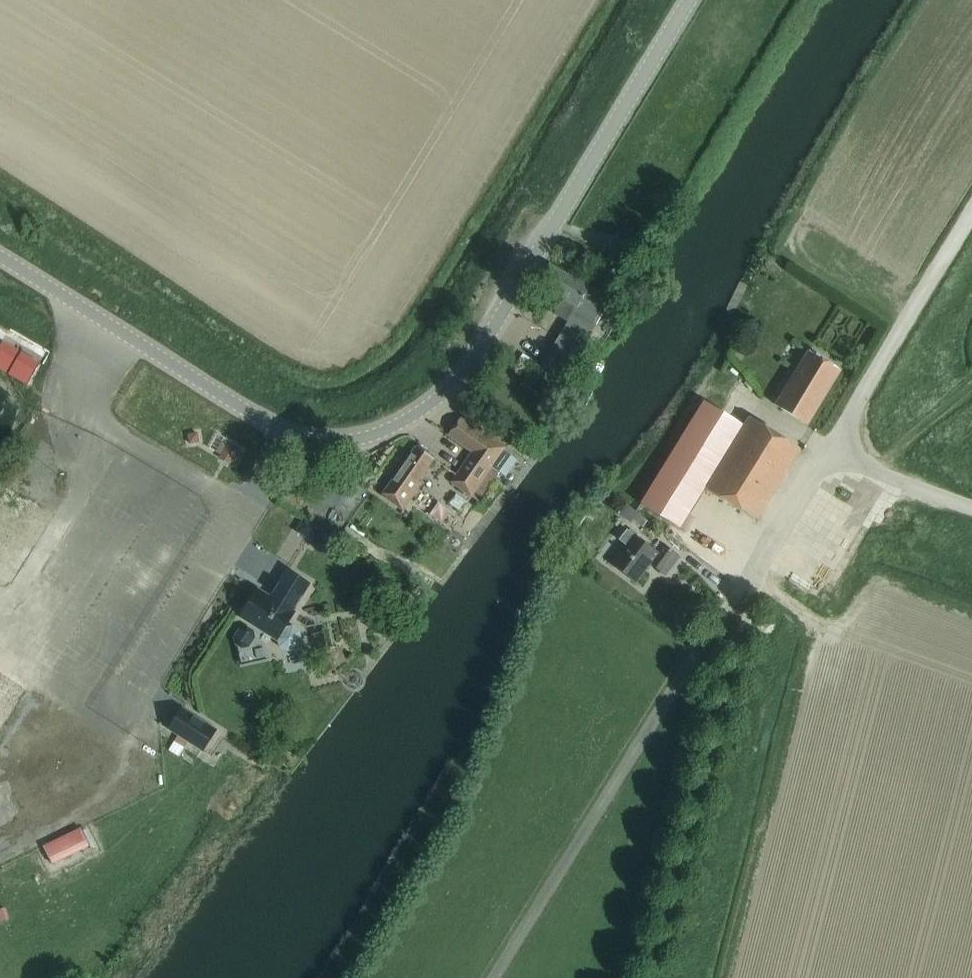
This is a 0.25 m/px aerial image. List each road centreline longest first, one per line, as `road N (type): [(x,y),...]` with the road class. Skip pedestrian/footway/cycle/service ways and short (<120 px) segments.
road 1 (tertiary): [(0,255),(266,420),(317,438),(371,434),(445,389),(485,340),(691,0)]
road 2 (unclassified): [(491,977),(829,450)]
road 3 (unclassified): [(829,450),(971,215)]
road 4 (unclassified): [(971,507),(829,450)]
road 5 (track): [(875,471),(971,383)]

